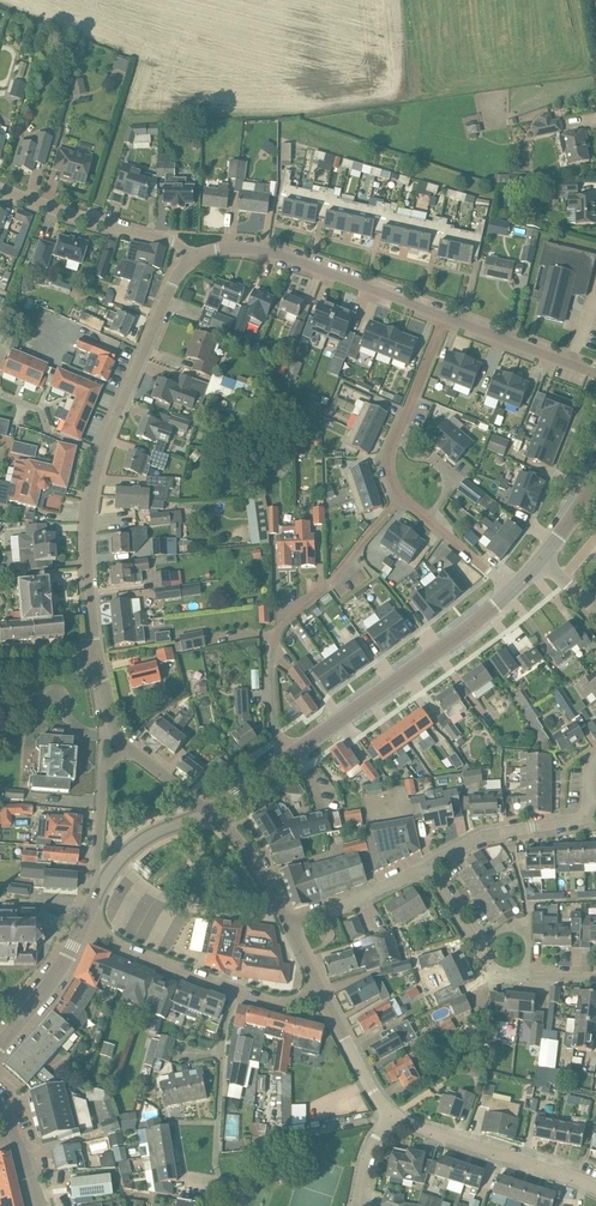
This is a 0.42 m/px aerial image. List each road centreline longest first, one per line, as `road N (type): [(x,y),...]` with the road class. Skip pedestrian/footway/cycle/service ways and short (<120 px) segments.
road 1 (residential): [(334,725),(351,735),(559,579)]
road 2 (residential): [(444,316),(272,252),(215,249),(192,257)]
road 3 (tertiary): [(334,725),(486,614),(538,562)]
road 4 (residential): [(494,578),(334,698),(334,725)]
road 5 (unclassified): [(595,1191),(387,1113)]
road 6 (residential): [(102,454),(174,278),(192,257)]
road 7 (residential): [(595,398),(557,489),(494,578)]
road 8 (residential): [(192,257),(177,243),(0,189)]
road 9 (residential): [(96,657),(87,547),(102,454)]
road 10 (residential): [(289,758),(276,732),(272,648),(282,620),(327,586)]
road 11 (residential): [(219,1184),(220,1054),(236,993)]
road 12 (residential): [(444,316),(393,446),(392,476),(402,496)]
road 13 (residential): [(425,867),(482,837),(587,817),(589,803)]
road 14 (residential): [(236,993),(127,950),(88,918)]
road 15 (residential): [(595,374),(444,316)]
road 16 (residential): [(127,747),(105,769),(97,893)]
road 17 (tertiary): [(0,1043),(56,975),(88,918)]
road 18 (tertiary): [(97,893),(123,855),(150,835),(214,812)]
road 19 (residential): [(289,924),(425,867)]
road 20 (unclassified): [(387,1113),(320,991)]
road 21 (unclassified): [(289,924),(253,858),(214,812)]
road 22 (residential): [(102,454),(49,434),(40,409),(0,393)]

